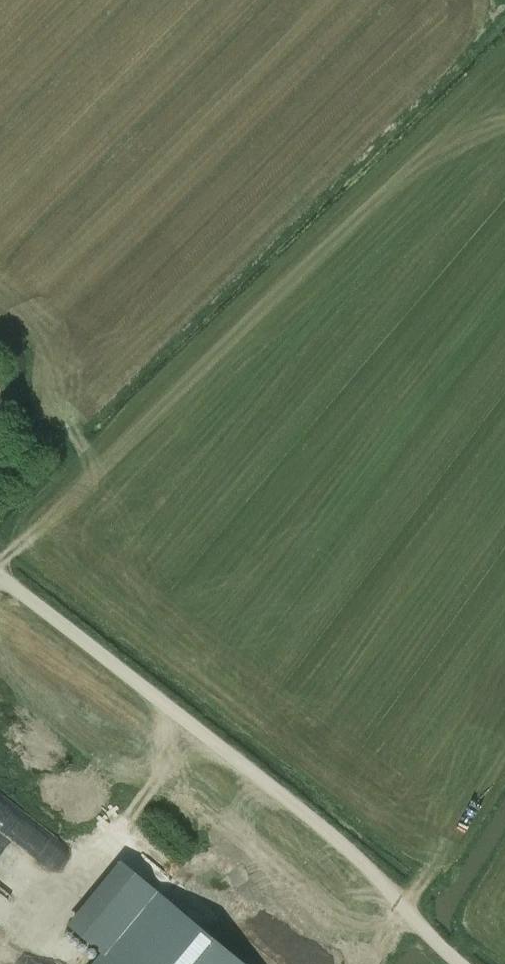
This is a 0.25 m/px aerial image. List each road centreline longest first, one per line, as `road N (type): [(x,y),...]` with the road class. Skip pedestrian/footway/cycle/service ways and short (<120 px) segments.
road 1 (unclassified): [(457,963),(374,873),(0,580)]

